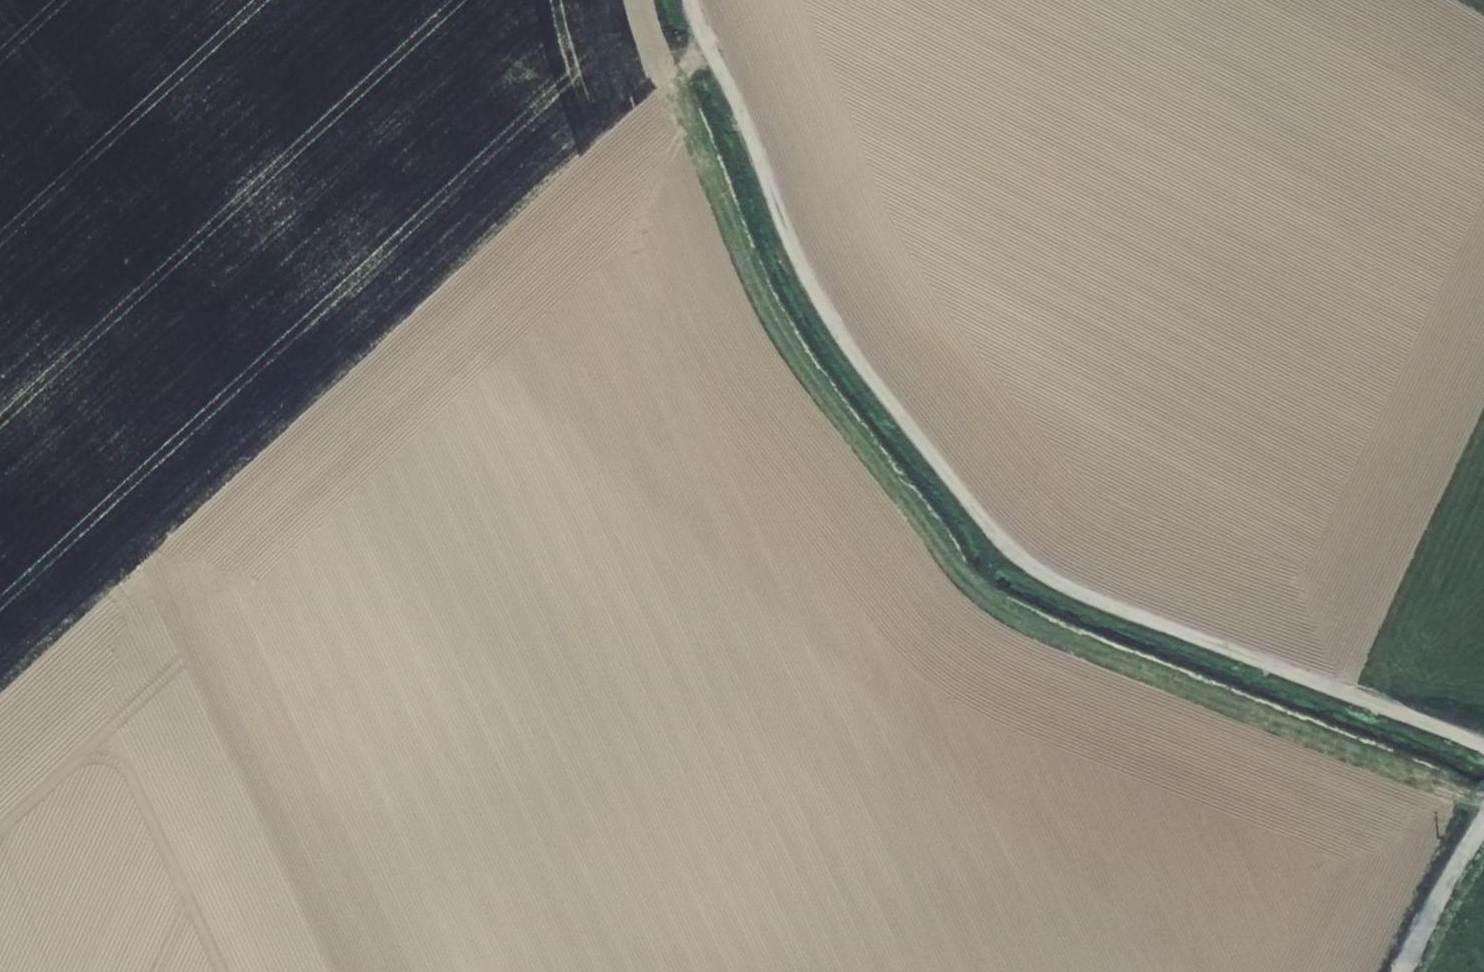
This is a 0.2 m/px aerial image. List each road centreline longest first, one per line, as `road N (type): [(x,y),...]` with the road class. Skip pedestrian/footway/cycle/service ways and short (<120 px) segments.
road 1 (track): [(686,0),(749,134),(797,286),(1018,557),(1067,587),(1483,750)]
road 2 (track): [(1402,971),(1483,824)]

